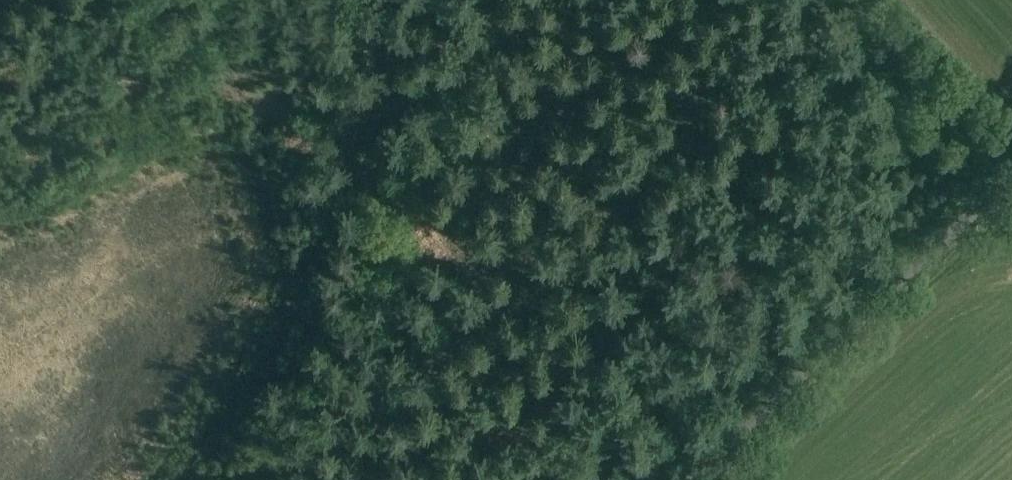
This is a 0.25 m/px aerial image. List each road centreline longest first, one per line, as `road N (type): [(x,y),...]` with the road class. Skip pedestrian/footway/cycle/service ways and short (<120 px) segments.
road 1 (unclassified): [(688,479),(1011,179)]

